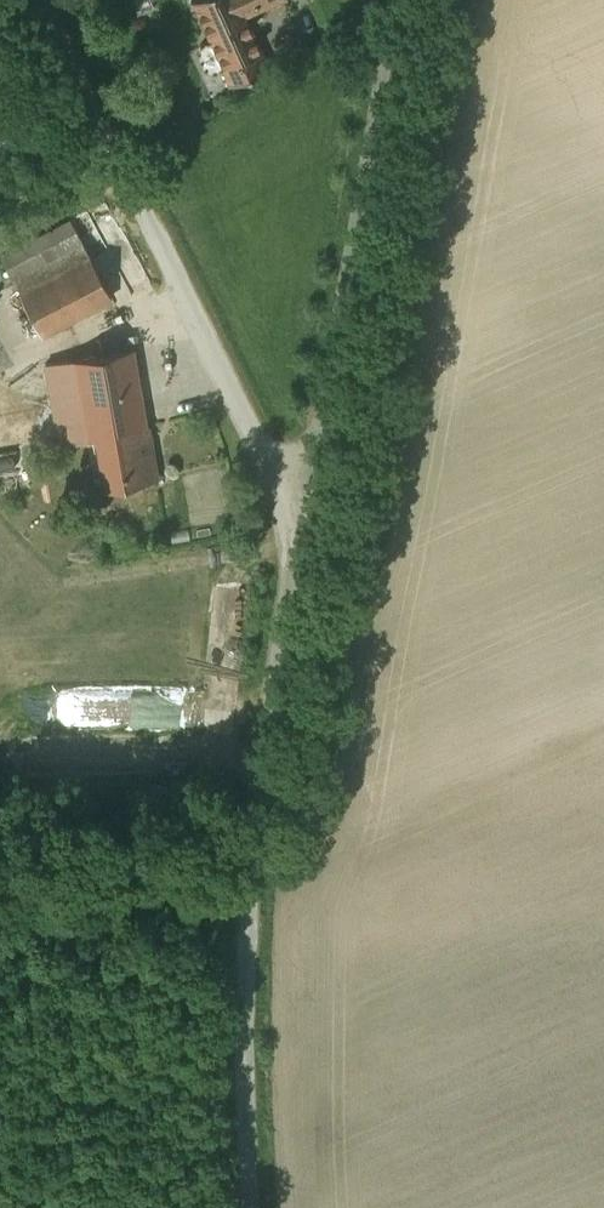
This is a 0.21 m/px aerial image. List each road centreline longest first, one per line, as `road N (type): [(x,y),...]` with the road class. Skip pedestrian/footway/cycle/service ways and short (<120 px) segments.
road 1 (unclassified): [(311,497),(49,0)]
road 2 (unclassified): [(311,497),(390,0)]
road 3 (unclassified): [(252,874),(311,497)]
road 4 (unclassified): [(252,1207),(245,1138),(252,874)]
road 5 (unclassified): [(0,899),(252,874)]

